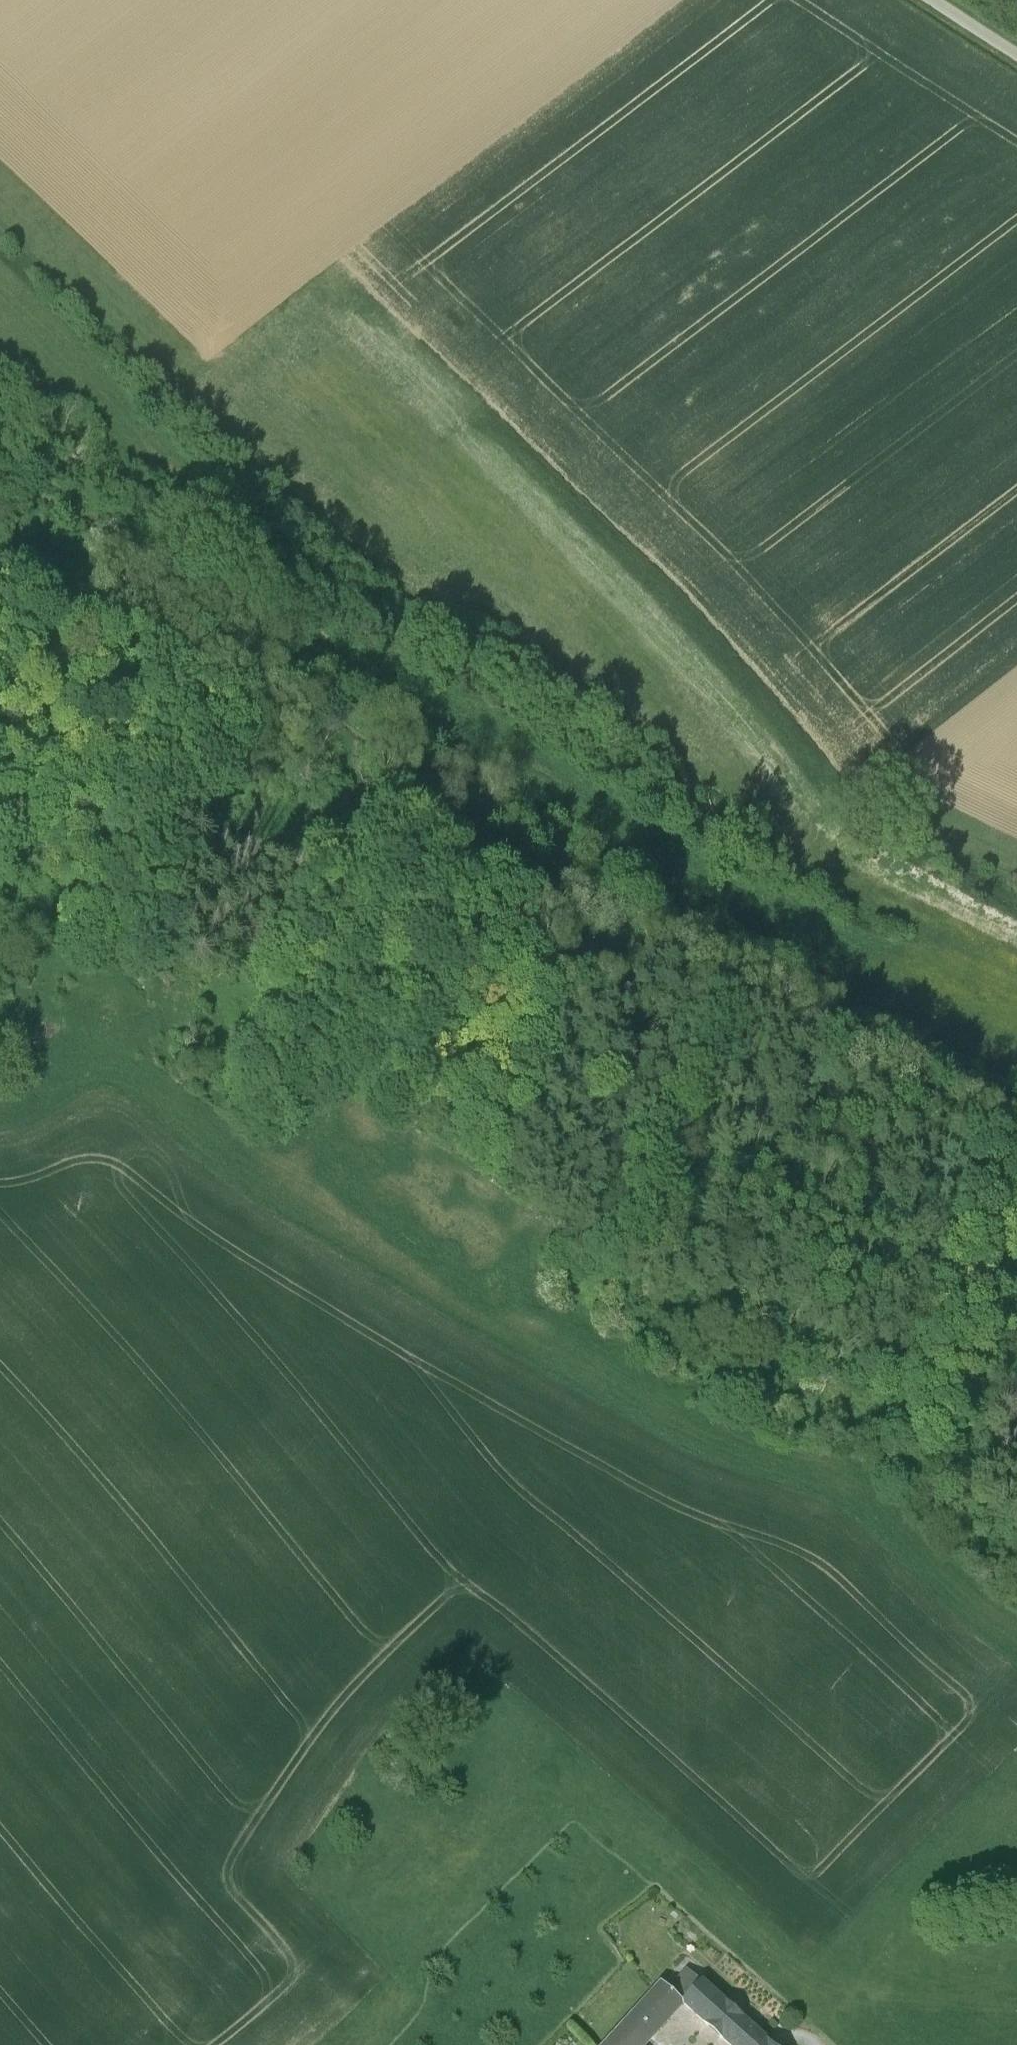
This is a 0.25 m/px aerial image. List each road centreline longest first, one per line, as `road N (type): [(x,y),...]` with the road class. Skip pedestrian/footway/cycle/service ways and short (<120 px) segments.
road 1 (track): [(1016,1508),(987,1486),(924,1407),(867,1387)]

